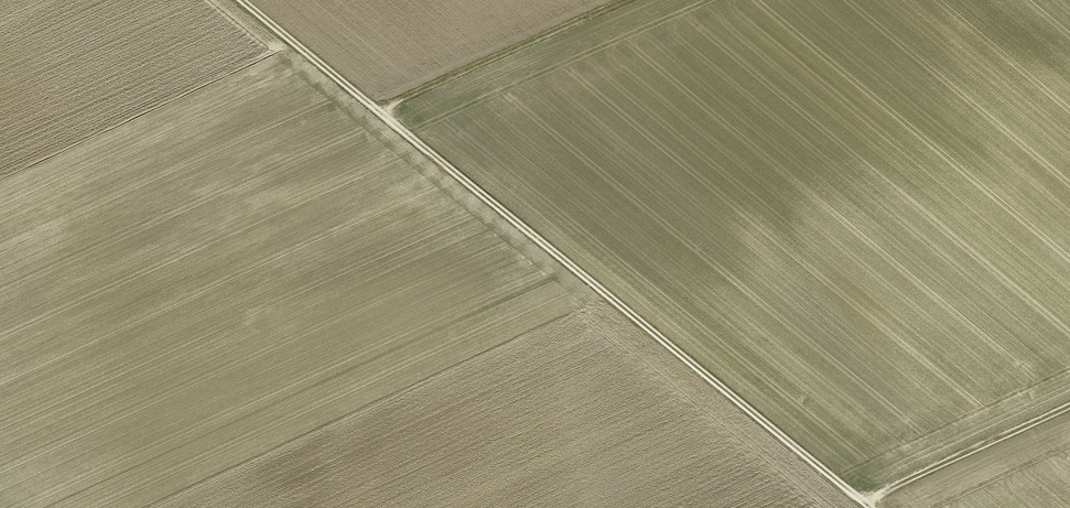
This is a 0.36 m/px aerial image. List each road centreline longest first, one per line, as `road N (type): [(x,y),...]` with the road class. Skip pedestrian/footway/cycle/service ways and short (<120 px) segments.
road 1 (track): [(871,507),(240,0)]
road 2 (track): [(624,0),(381,114)]
road 3 (track): [(863,502),(1069,405)]

